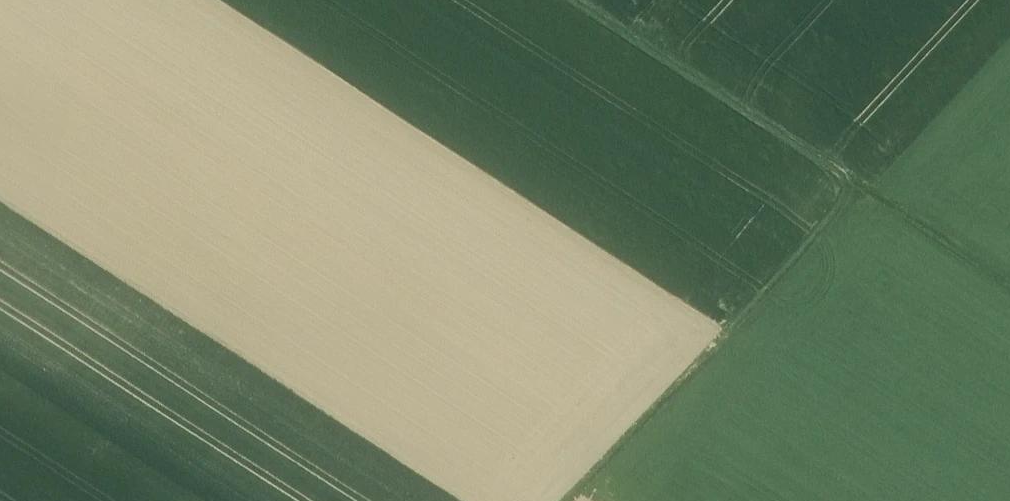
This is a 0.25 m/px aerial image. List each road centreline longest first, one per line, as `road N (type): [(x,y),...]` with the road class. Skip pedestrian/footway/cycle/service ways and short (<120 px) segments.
road 1 (track): [(1009,289),(569,0)]
road 2 (track): [(571,500),(862,192)]

